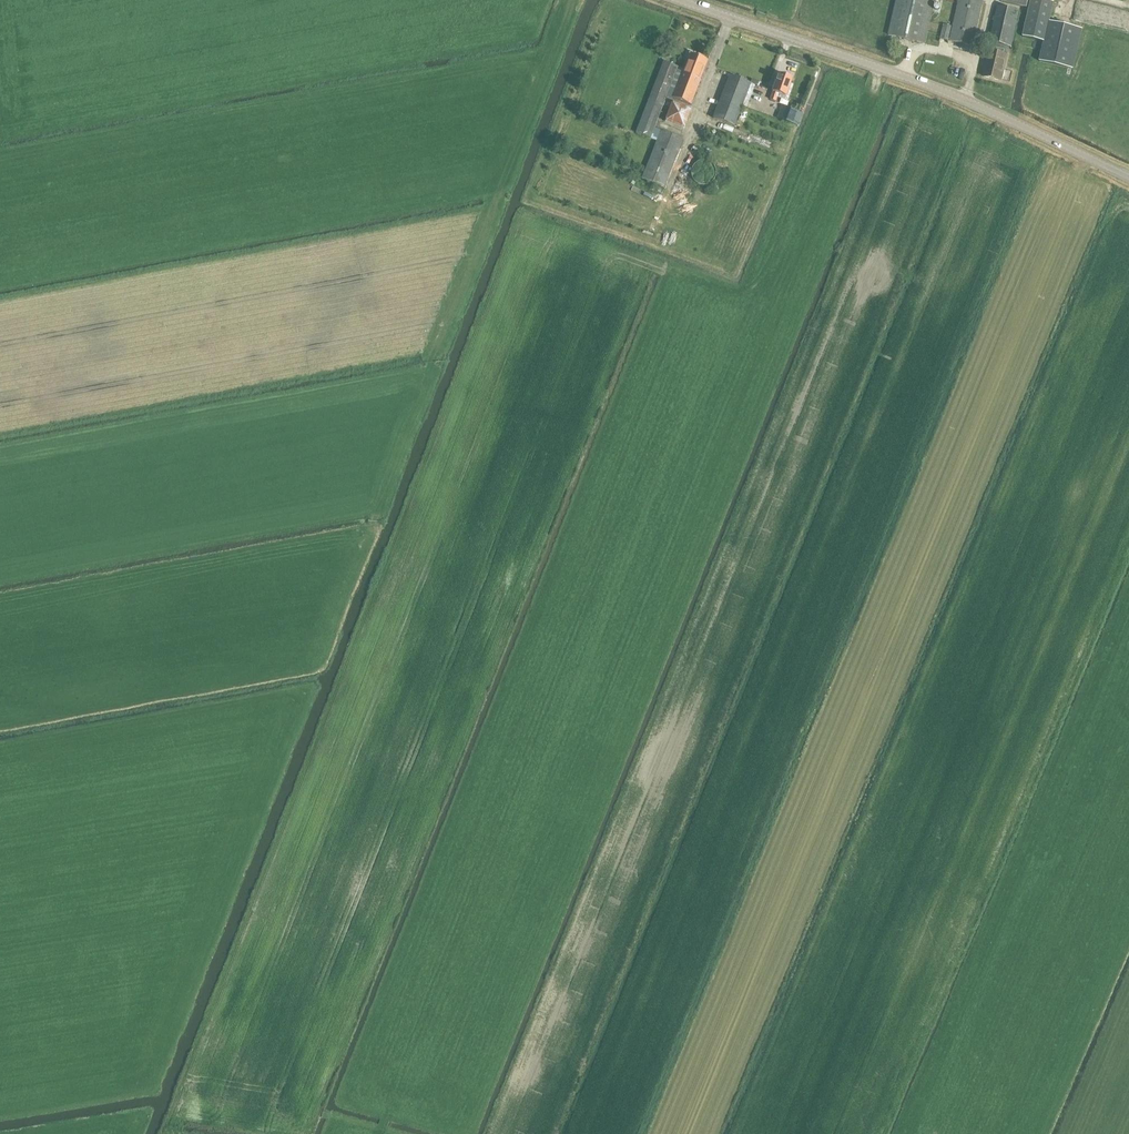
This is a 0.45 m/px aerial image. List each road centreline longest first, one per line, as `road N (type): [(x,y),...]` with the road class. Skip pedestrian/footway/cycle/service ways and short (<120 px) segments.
road 1 (tertiary): [(1128,174),(1016,118),(691,0)]
road 2 (track): [(410,413),(571,0)]

